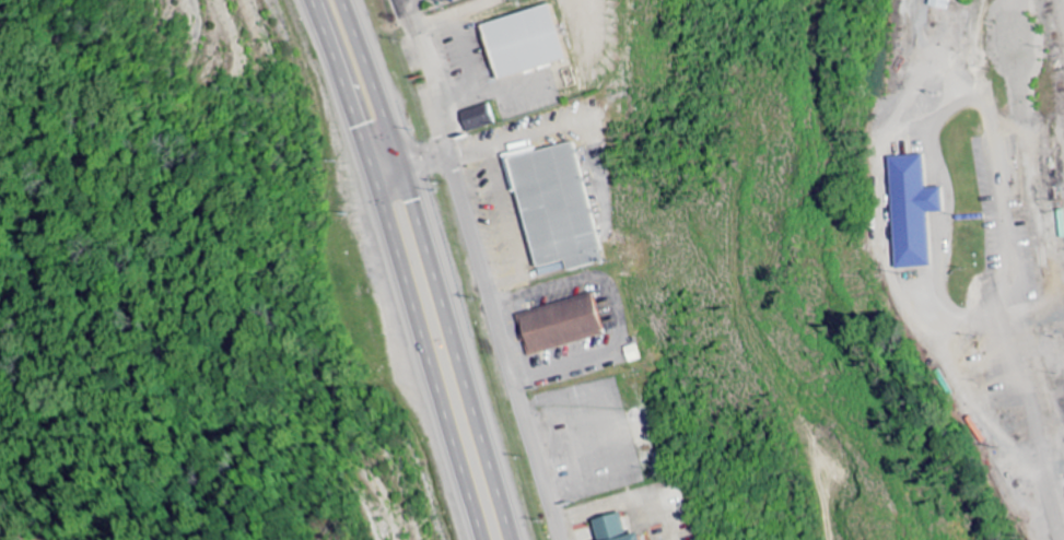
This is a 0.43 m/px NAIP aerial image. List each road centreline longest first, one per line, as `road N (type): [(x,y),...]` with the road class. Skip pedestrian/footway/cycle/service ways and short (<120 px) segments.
road 1 (trunk): [(307,0),(384,220),(479,539)]
road 2 (trunk): [(516,539),(411,179),(348,0)]
road 3 (residential): [(555,539),(445,157),(400,144)]
road 4 (residential): [(1063,533),(1031,391),(982,272)]

